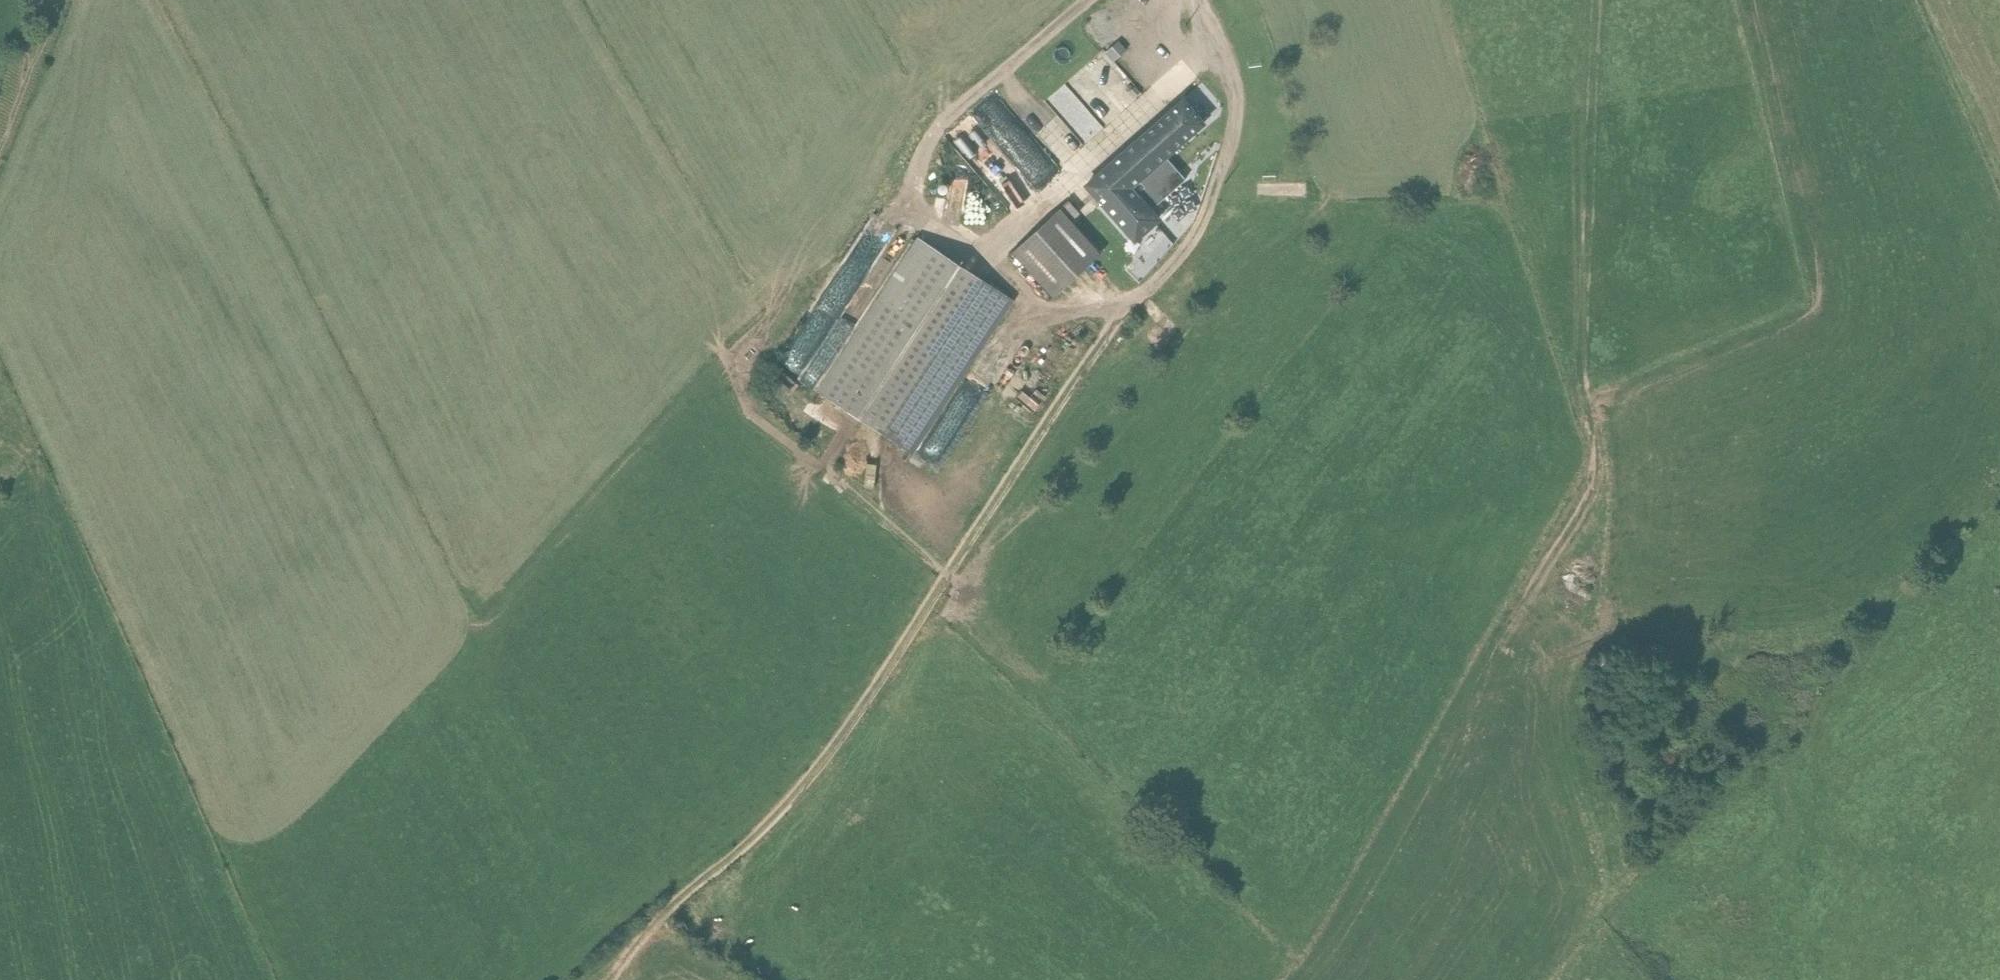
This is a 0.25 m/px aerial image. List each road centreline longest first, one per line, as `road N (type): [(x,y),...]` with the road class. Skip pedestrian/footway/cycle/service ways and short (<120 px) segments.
road 1 (track): [(1203,0),(1235,107),(1228,150),(1189,244),(1150,291),(1122,308),(814,772),(654,926)]
road 2 (track): [(1088,0),(937,126),(917,160),(912,198),(922,216),(1033,303),(1122,308)]

